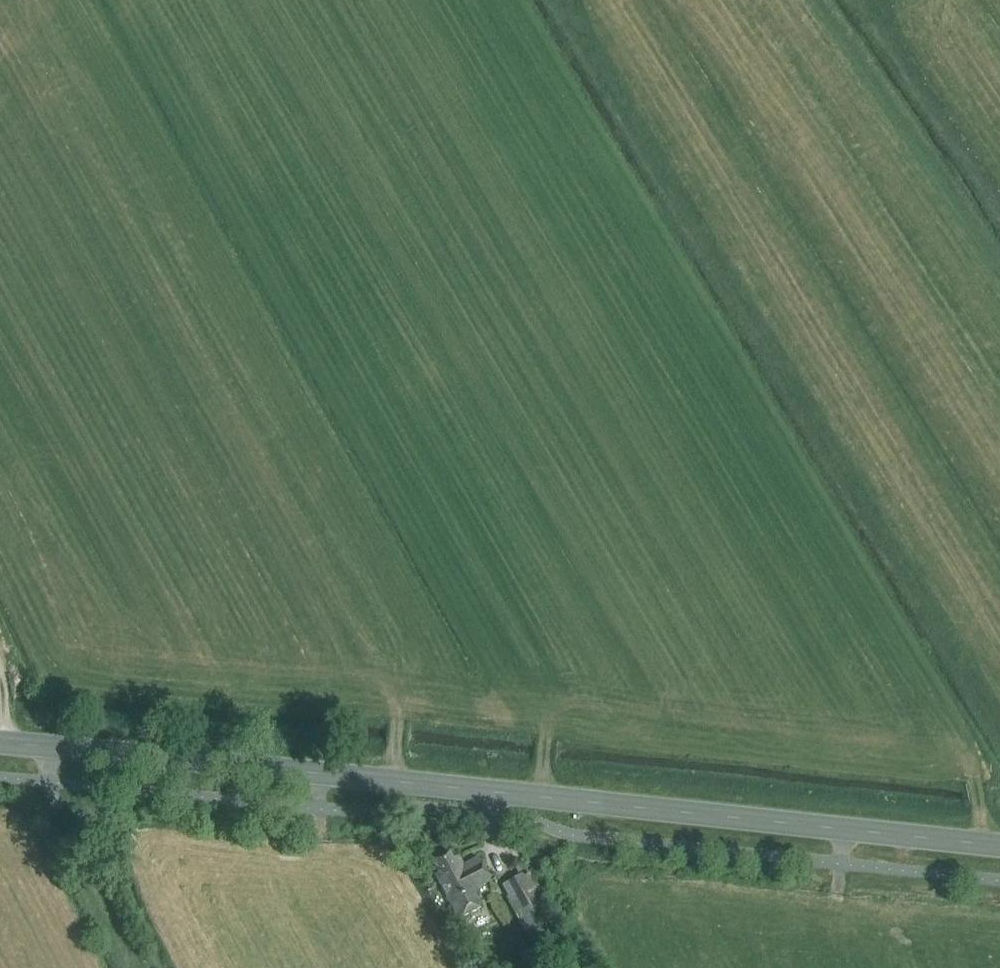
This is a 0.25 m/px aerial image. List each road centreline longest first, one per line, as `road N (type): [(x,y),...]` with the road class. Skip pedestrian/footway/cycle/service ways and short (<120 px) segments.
road 1 (tertiary): [(0,746),(999,846)]

